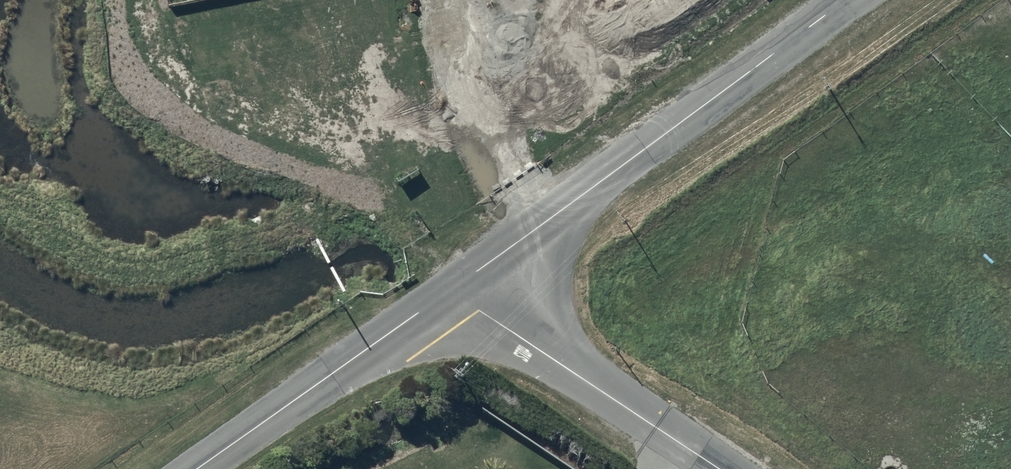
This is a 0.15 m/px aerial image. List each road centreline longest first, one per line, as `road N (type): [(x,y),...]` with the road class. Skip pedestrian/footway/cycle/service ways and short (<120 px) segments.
road 1 (tertiary): [(451,290),(835,0)]
road 2 (unclassified): [(451,290),(718,468)]
road 3 (tertiary): [(194,468),(451,290)]
road 4 (unknown): [(529,233),(474,68),(462,0)]

